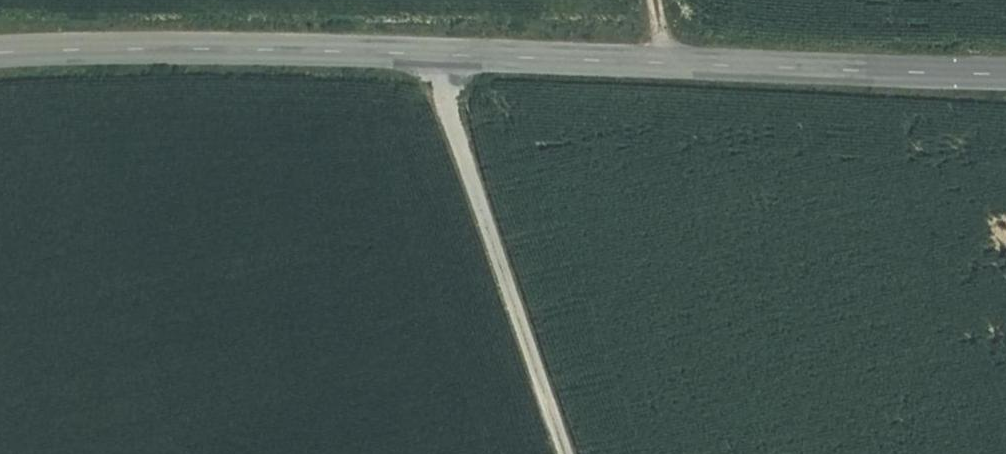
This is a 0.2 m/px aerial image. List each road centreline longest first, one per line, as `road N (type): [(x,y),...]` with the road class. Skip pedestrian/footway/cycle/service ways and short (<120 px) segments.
road 1 (tertiary): [(0,60),(234,52),(1005,80)]
road 2 (track): [(441,59),(455,134),(568,453)]

